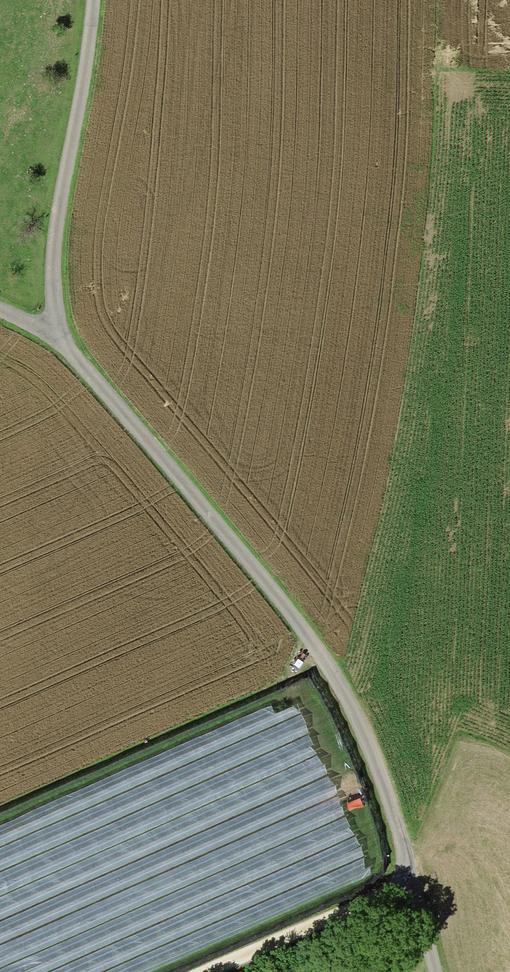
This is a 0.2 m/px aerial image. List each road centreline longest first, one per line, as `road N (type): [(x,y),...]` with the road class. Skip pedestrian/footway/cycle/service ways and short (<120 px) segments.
road 1 (residential): [(433,971),(411,881),(346,700),(312,643),(56,336)]
road 2 (residential): [(95,0),(62,199),(56,336)]
road 3 (track): [(208,971),(411,881)]

